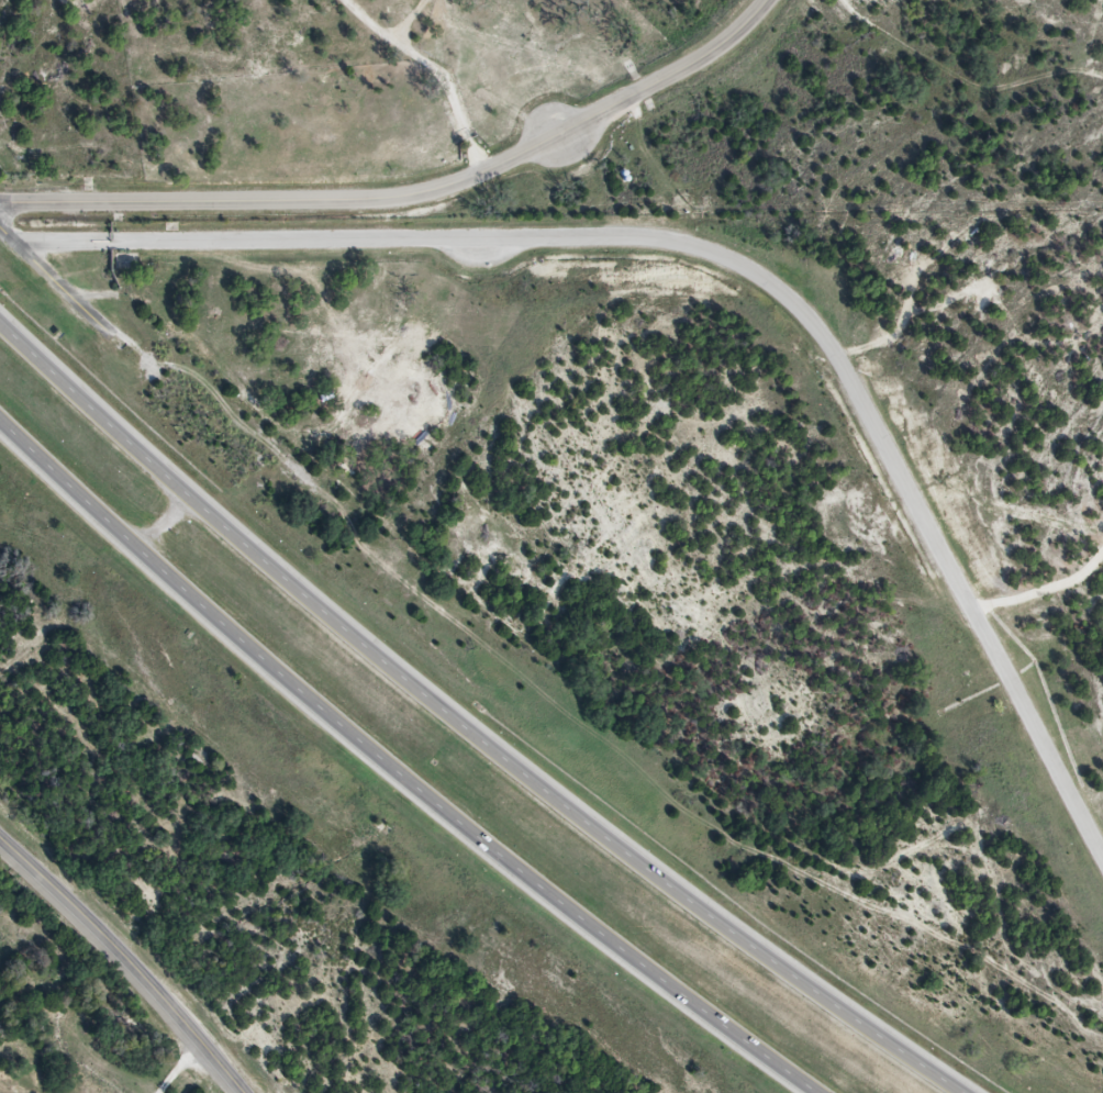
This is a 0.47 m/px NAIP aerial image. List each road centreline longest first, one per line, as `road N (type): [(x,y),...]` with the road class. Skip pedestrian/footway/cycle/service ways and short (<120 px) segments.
road 1 (residential): [(15,243),(657,238),(734,263),(778,288),(843,354),(1102,861)]
road 2 (motorway): [(963,1092),(521,779),(0,324)]
road 3 (motorway): [(0,426),(127,549),(484,847),(835,1092)]
road 4 (residential): [(0,205),(430,198),(684,66),(742,30),(766,0)]
road 5 (tertiary): [(0,836),(94,925),(239,1092)]
road 6 (tertiary): [(111,334),(0,228)]

